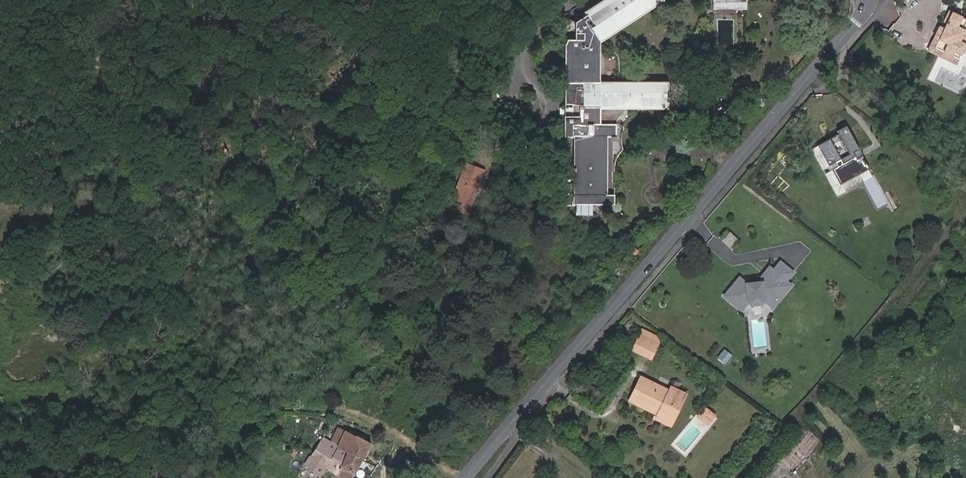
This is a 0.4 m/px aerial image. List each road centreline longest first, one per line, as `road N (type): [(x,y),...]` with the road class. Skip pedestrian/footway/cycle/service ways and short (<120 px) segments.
road 1 (unclassified): [(856,22),(465,477)]
road 2 (track): [(171,394),(330,411),(385,428),(453,477)]
road 3 (residential): [(525,57),(515,104),(531,123),(553,103),(538,84)]

